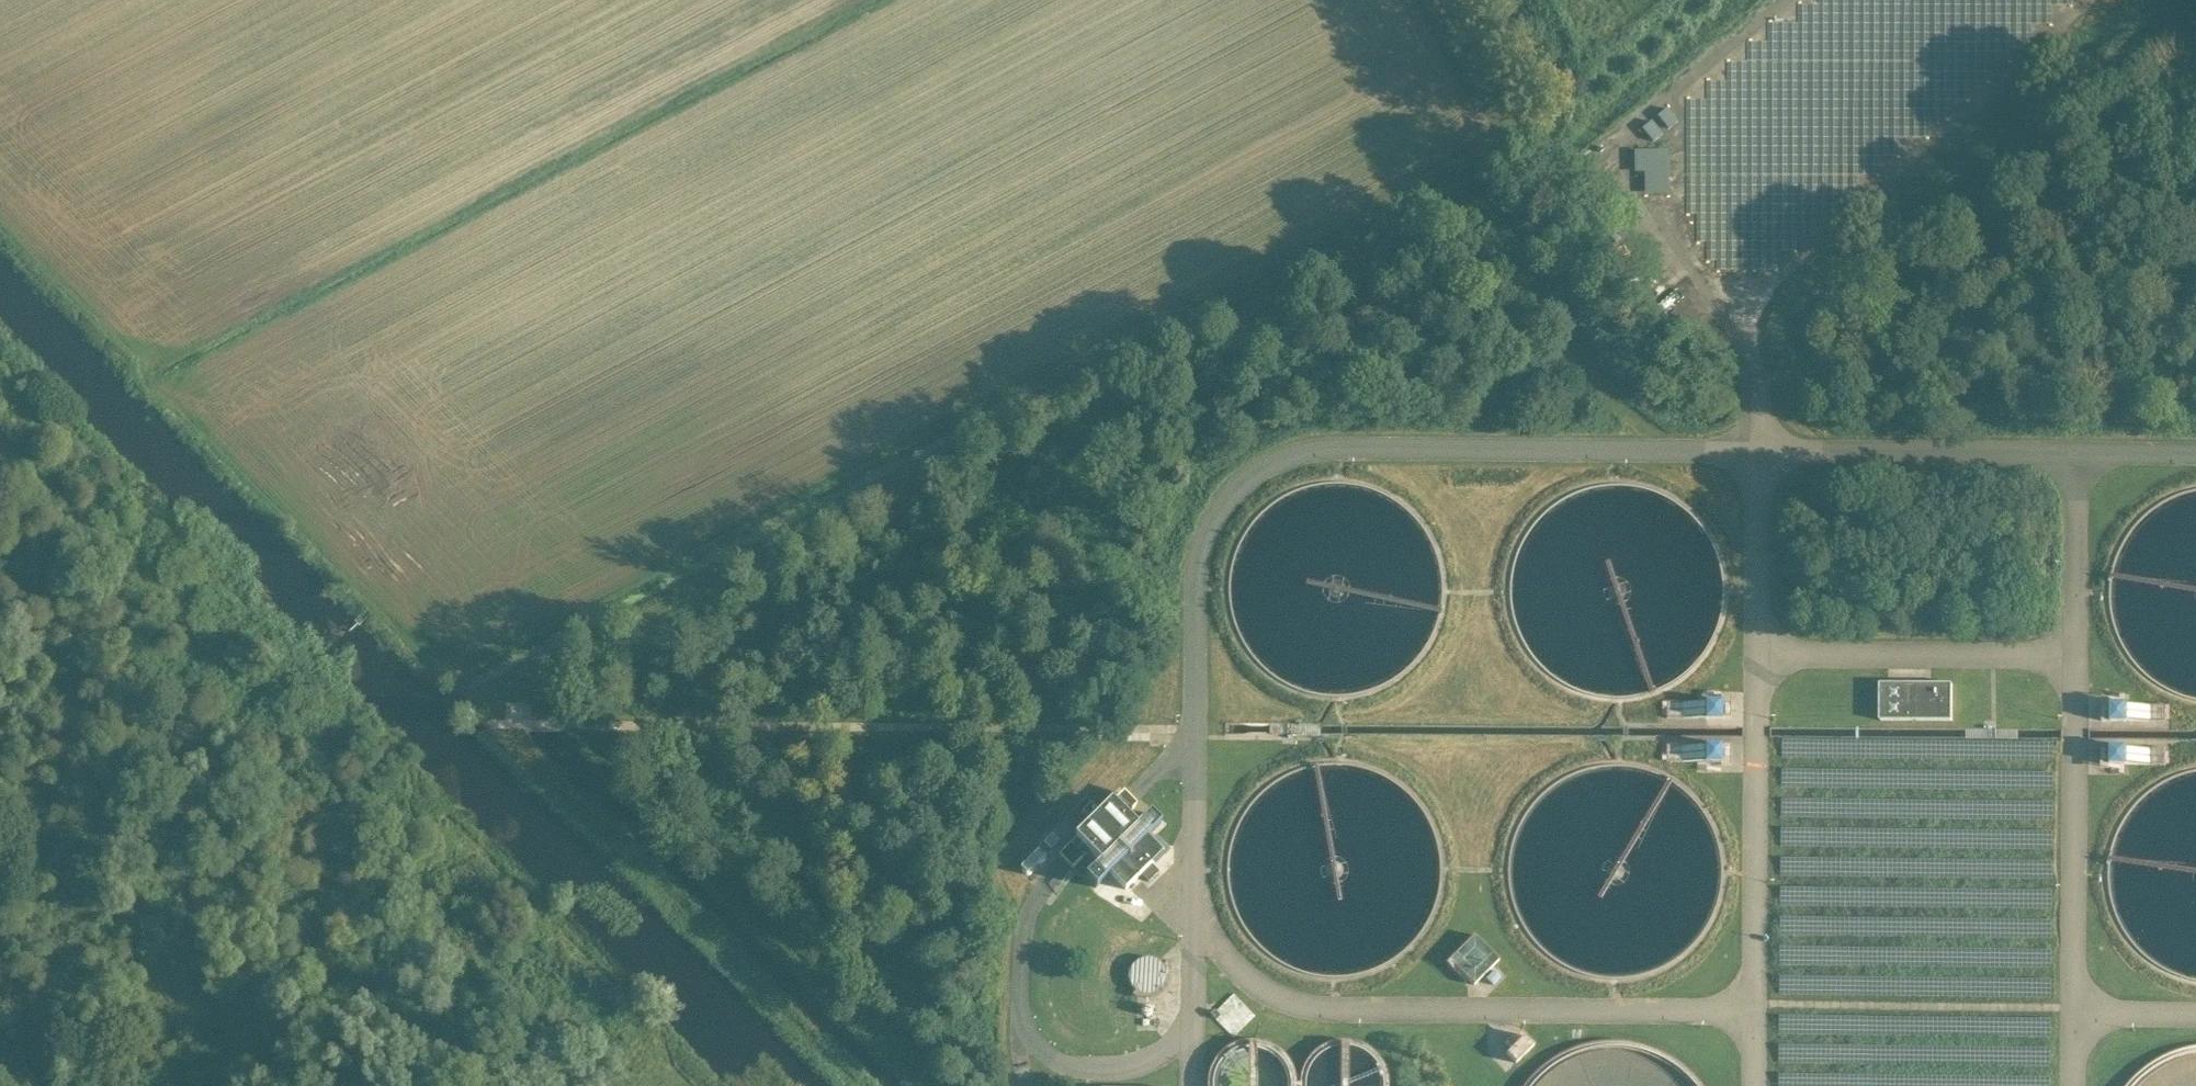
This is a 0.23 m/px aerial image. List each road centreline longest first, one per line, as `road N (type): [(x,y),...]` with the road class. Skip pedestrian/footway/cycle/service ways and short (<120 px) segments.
road 1 (track): [(1436,0),(1524,119)]

